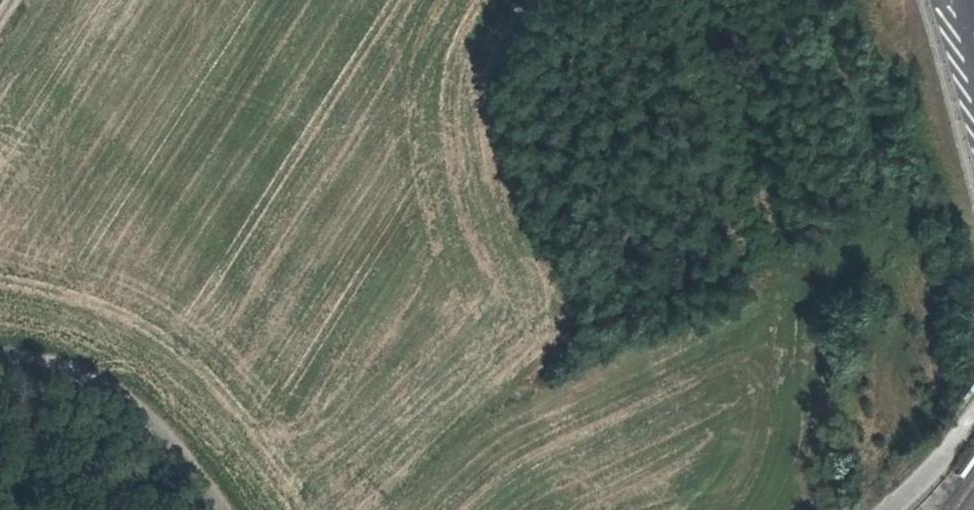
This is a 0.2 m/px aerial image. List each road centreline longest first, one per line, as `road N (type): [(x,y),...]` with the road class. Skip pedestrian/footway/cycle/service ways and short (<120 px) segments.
road 1 (track): [(233,509),(143,409),(0,369)]
road 2 (unclassified): [(973,405),(880,509)]

